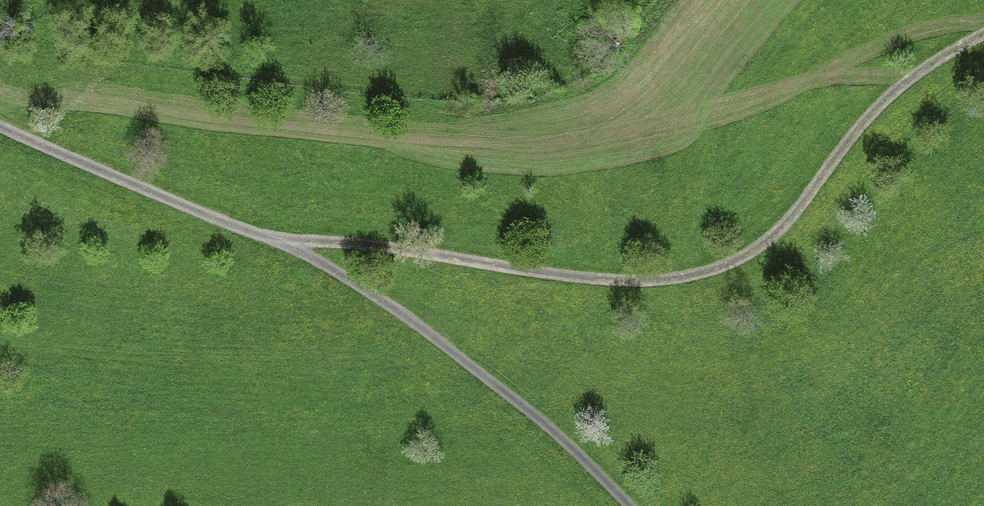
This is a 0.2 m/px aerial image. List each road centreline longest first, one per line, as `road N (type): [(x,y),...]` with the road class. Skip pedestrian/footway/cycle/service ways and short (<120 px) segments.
road 1 (track): [(983,35),(883,103),(764,243),(699,274),(590,280),(413,251),(273,240)]
road 2 (track): [(0,124),(311,257),(434,338),(628,505)]

